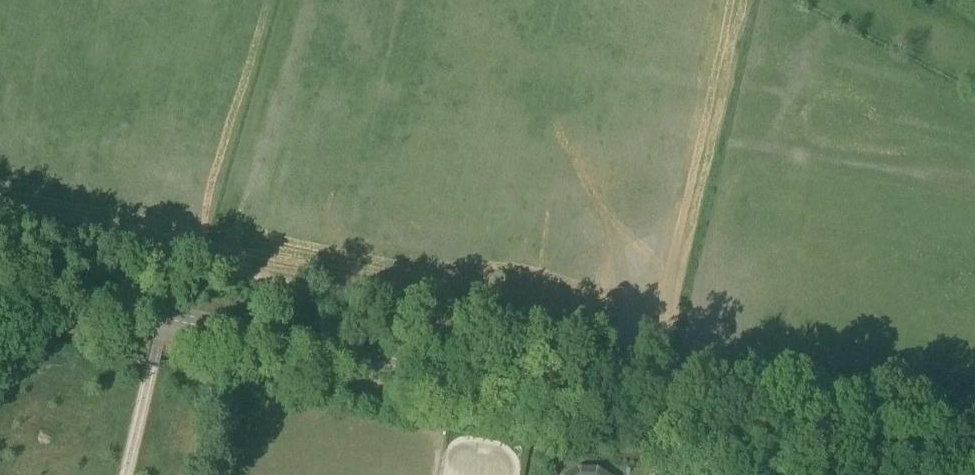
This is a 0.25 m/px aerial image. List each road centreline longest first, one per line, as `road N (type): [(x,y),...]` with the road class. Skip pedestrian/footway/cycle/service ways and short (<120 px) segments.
road 1 (unclassified): [(666,419),(0,281)]
road 2 (unclassified): [(927,474),(666,419)]

